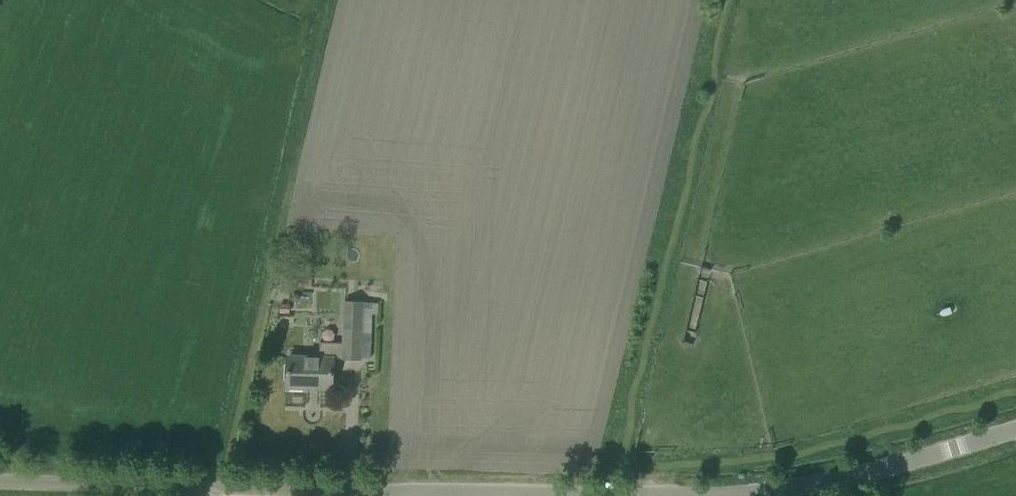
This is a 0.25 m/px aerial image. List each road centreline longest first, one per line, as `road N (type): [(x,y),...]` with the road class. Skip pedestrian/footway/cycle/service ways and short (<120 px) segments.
road 1 (unclassified): [(0,481),(715,493)]
road 2 (unclassified): [(715,493),(783,491),(1015,429)]
road 3 (track): [(270,269),(222,486)]

